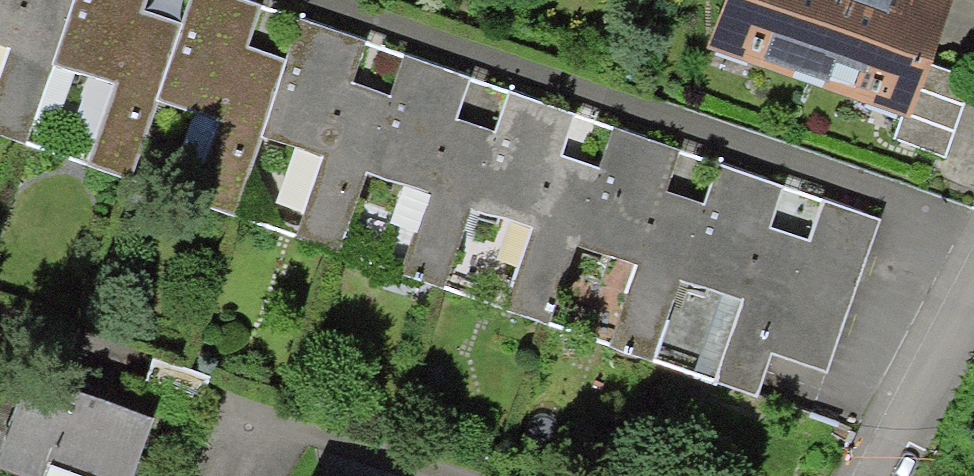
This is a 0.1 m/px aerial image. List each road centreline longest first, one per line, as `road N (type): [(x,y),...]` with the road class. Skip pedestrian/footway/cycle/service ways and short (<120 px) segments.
road 1 (residential): [(882,475),(973,310)]

